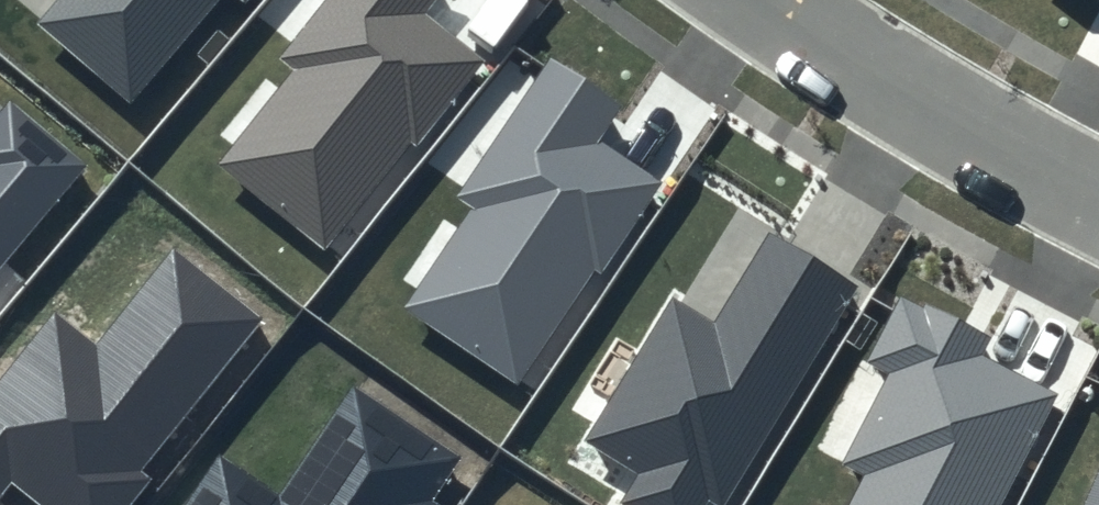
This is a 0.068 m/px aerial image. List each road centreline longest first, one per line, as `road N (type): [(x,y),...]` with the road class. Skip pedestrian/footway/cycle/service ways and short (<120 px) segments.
road 1 (residential): [(761,0),(1098,197)]

